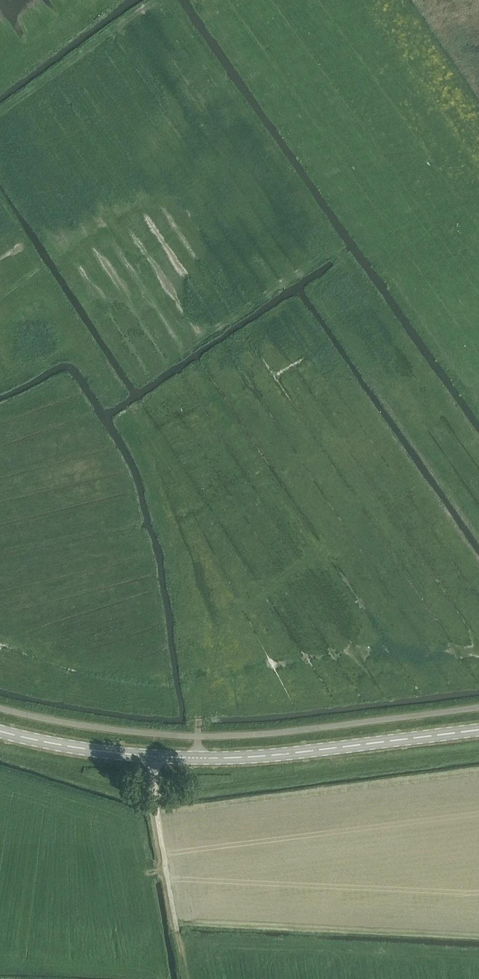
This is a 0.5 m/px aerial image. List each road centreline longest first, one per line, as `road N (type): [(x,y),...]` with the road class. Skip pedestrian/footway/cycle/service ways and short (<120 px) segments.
road 1 (secondary): [(0,734),(203,761),(478,731)]

